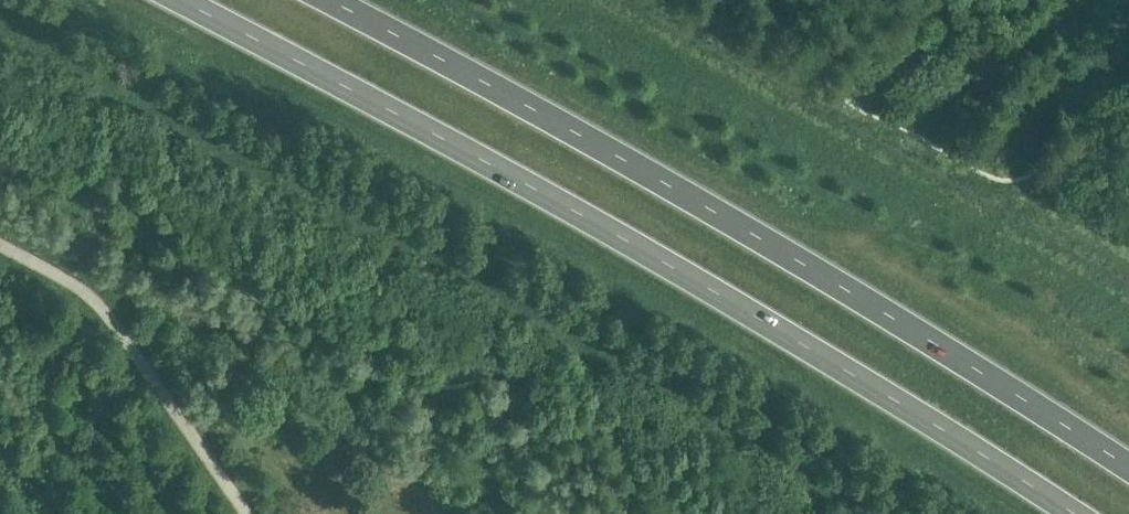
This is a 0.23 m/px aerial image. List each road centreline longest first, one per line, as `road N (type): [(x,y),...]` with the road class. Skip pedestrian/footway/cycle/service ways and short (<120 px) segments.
road 1 (trunk): [(189,0),(610,233),(1079,513)]
road 2 (trunk): [(1128,466),(657,178),(333,0)]
road 3 (track): [(1016,186),(1128,245)]

